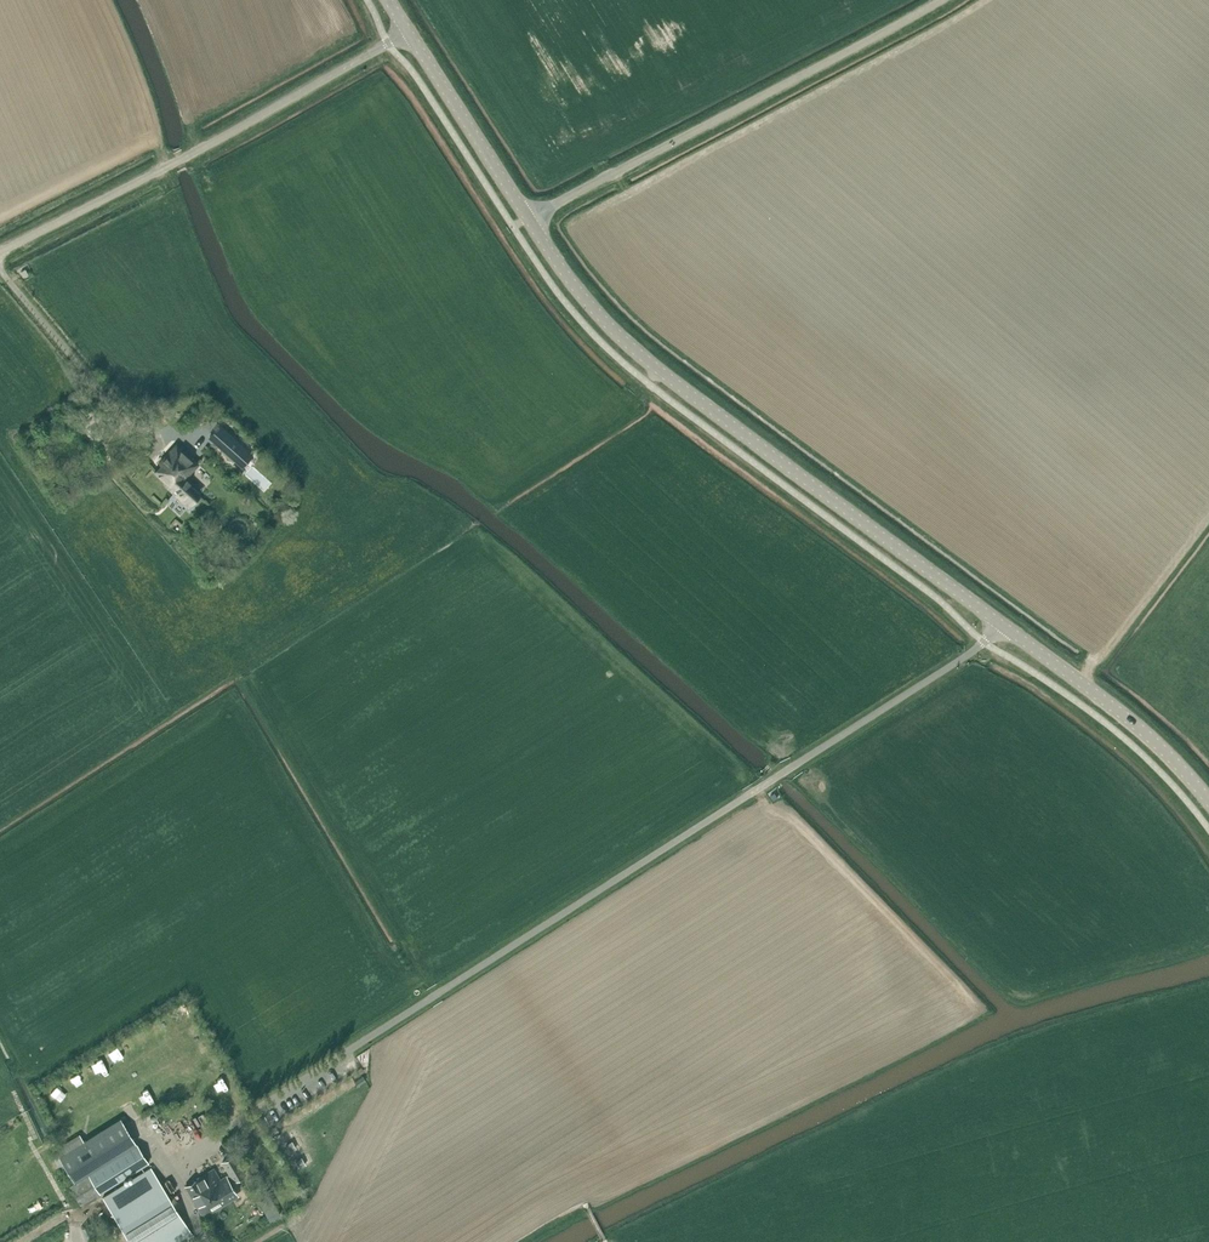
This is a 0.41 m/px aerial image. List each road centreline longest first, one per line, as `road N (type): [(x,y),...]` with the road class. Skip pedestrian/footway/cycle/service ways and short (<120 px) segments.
road 1 (unclassified): [(172,1165),(1004,627)]
road 2 (tertiary): [(1004,627),(636,350),(584,298),(529,218)]
road 3 (unclassified): [(529,218),(939,0)]
road 4 (unclassified): [(0,251),(410,33)]
road 5 (tertiary): [(1208,800),(1129,718),(1004,627)]
road 6 (tertiary): [(529,218),(410,33)]

